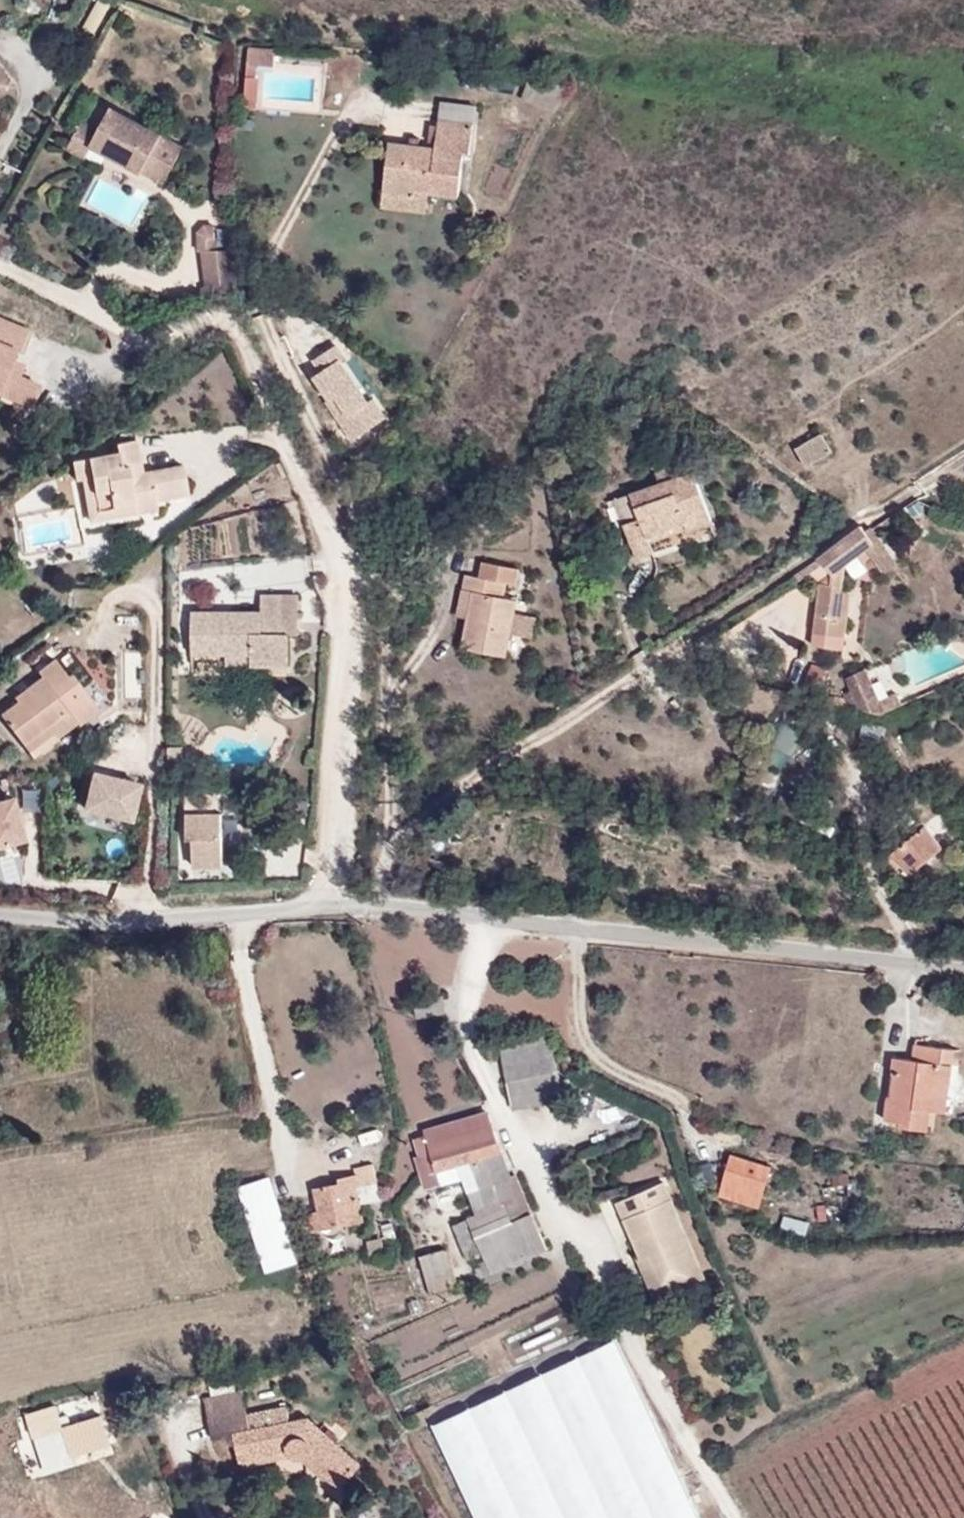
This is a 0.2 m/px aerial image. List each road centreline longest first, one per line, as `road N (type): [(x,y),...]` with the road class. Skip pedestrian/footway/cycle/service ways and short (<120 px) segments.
road 1 (residential): [(316,910),(332,862),(343,547),(279,403),(227,315),(145,338),(0,269)]
road 2 (unclassified): [(906,962),(316,910)]
road 3 (unclassified): [(316,910),(0,909)]

